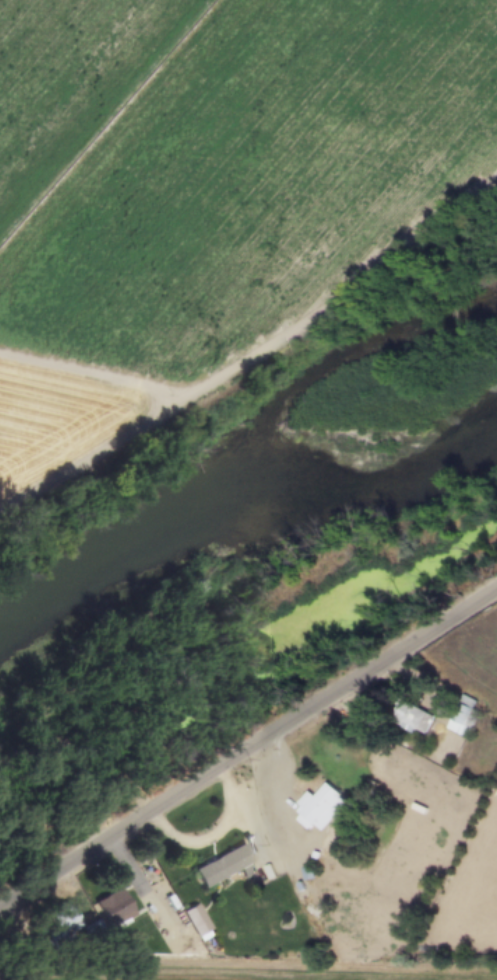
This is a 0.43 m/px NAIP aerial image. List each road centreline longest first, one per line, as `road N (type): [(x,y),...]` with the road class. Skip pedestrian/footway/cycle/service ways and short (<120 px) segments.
road 1 (residential): [(496,193),(305,328),(0,515)]
road 2 (residential): [(0,912),(496,600)]

